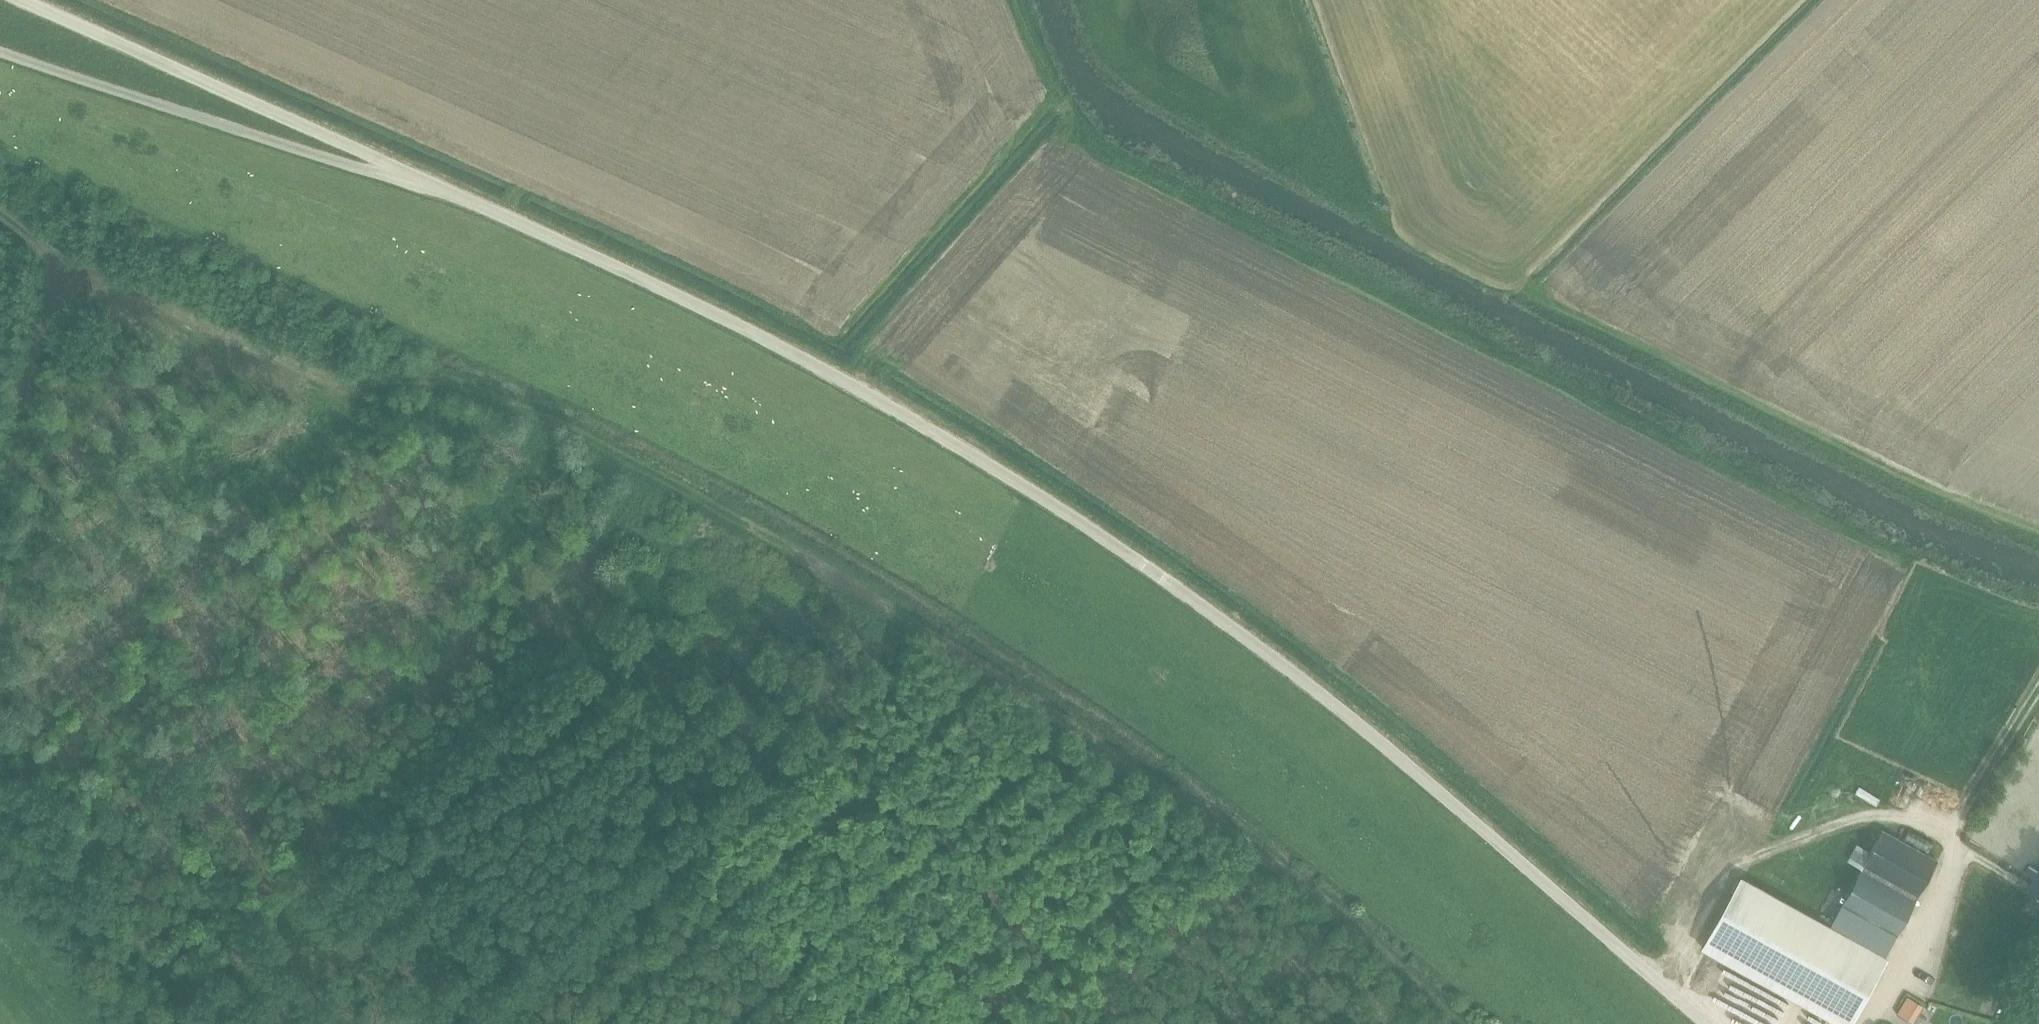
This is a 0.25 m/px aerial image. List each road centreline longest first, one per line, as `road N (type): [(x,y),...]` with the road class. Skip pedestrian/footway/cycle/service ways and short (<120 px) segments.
road 1 (track): [(44,249),(345,383),(441,380),(570,427),(833,562),(1233,820),(1472,1023)]
road 2 (unclassified): [(1693,1023),(1282,660),(1099,531),(754,330),(426,181)]
road 3 (unclassified): [(426,181),(349,164),(0,51)]
road 4 (unclassified): [(426,181),(20,0)]
road 5 (track): [(44,249),(0,664)]
road 6 (track): [(0,748),(32,802),(207,1023)]

